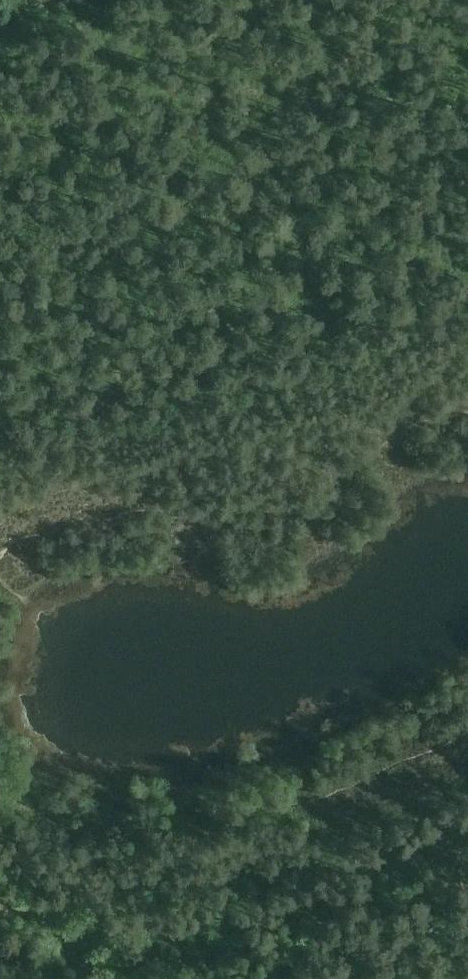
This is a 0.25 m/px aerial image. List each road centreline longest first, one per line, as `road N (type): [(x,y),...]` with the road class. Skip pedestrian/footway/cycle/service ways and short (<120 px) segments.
road 1 (track): [(0,461),(467,319)]
road 2 (track): [(0,899),(126,978)]

